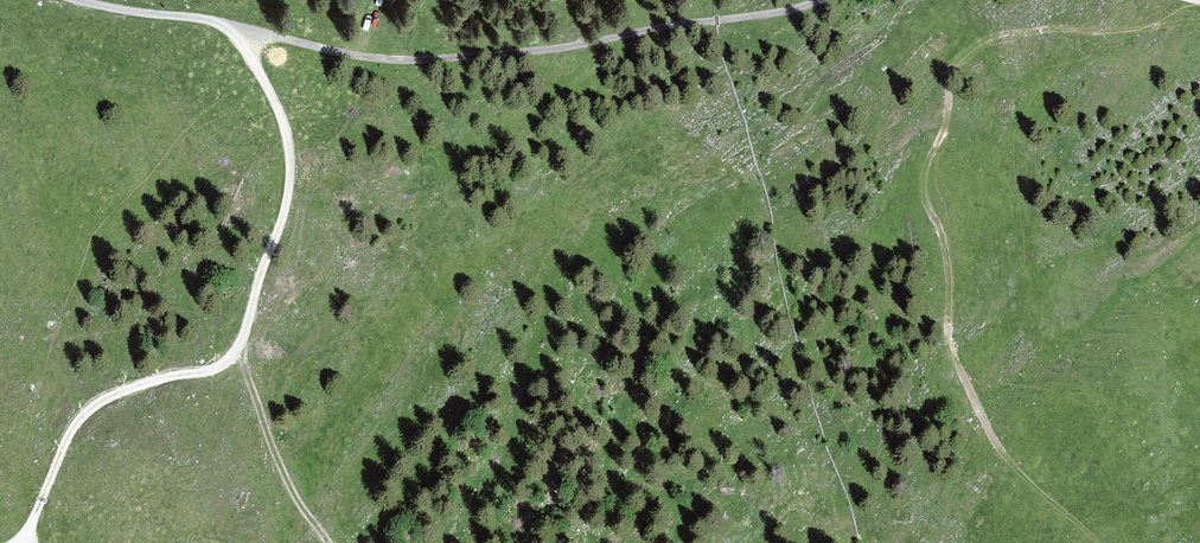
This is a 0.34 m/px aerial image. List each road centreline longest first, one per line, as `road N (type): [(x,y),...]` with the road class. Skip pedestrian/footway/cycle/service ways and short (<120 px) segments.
road 1 (track): [(22,542),(77,421),(115,393),(222,365),(238,347),(292,175),(283,117),(254,61),(248,30)]
road 2 (track): [(248,30),(345,56),(453,61),(764,17),(823,0)]
road 3 (track): [(248,30),(72,0)]

